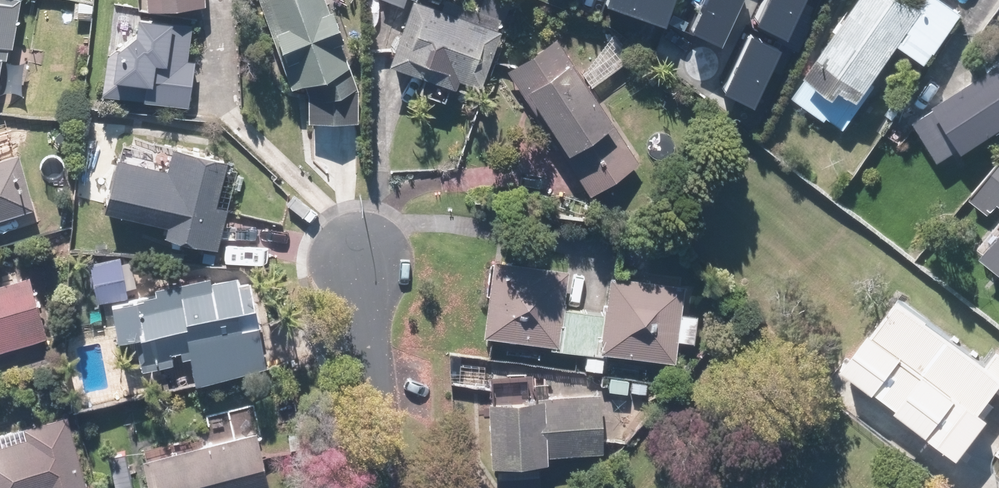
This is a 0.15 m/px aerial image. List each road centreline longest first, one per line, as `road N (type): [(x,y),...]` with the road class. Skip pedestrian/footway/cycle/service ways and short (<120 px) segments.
road 1 (residential): [(383,487),(353,266)]

